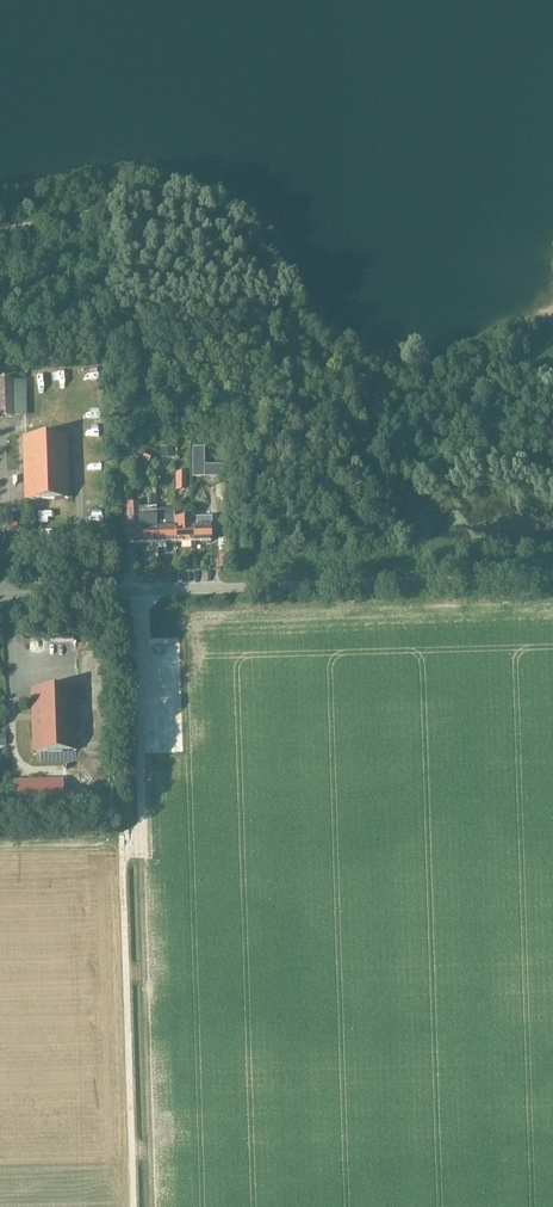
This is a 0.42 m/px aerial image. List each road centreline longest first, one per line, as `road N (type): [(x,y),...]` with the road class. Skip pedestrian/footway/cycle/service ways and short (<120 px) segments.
road 1 (track): [(0,228),(105,206),(188,216),(244,257),(300,344),(341,374),(392,393),(492,381),(552,339)]
road 2 (unclassified): [(552,577),(0,596)]

